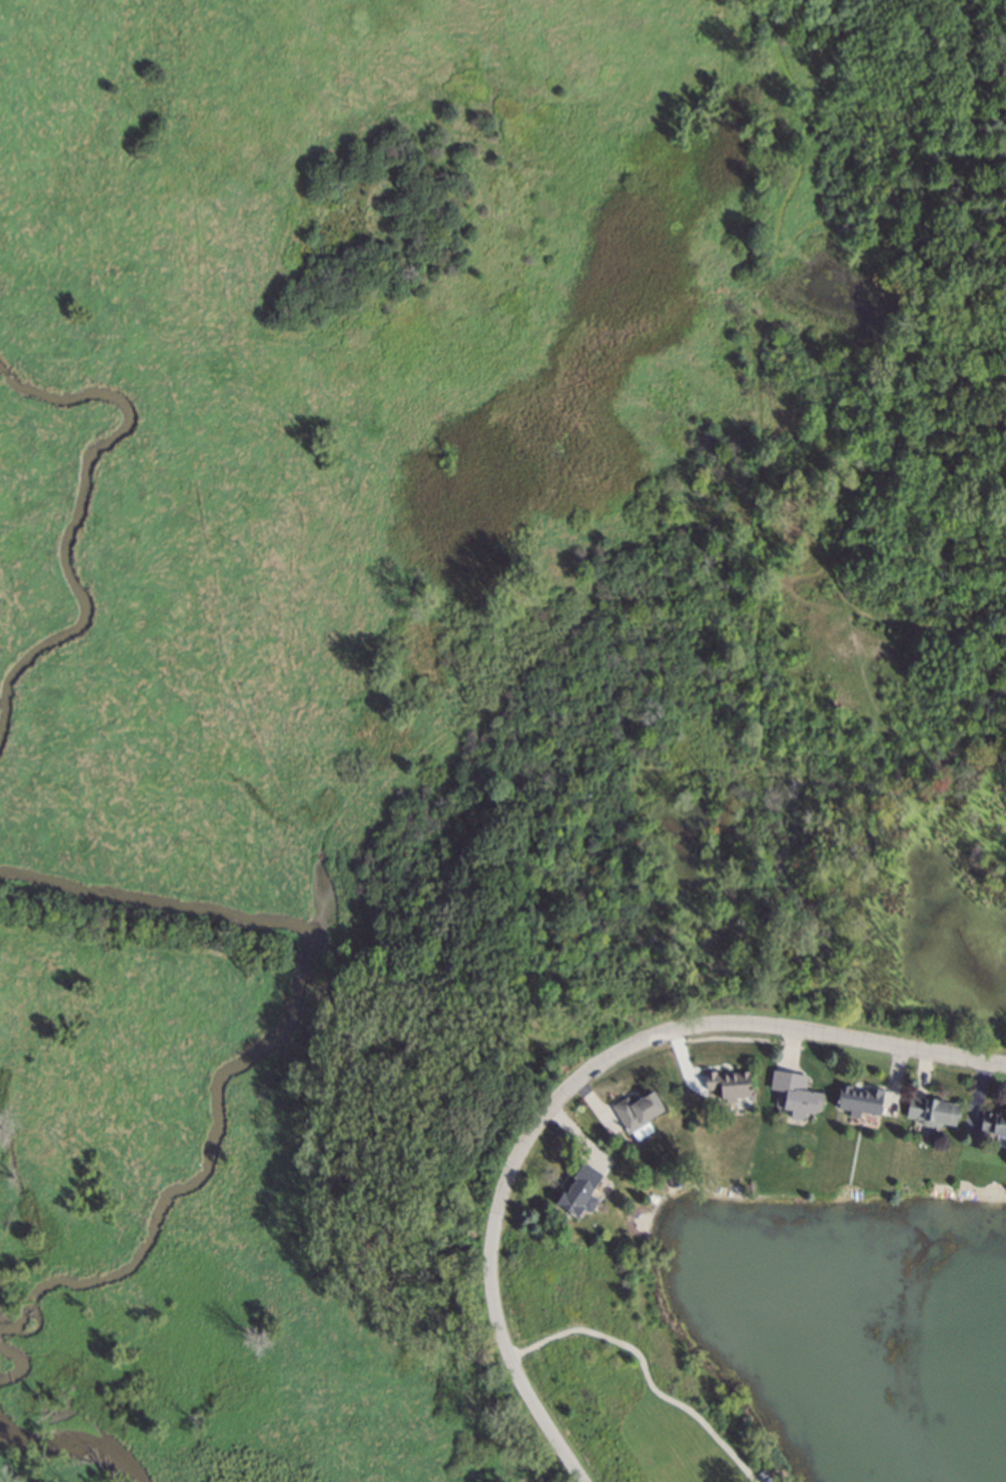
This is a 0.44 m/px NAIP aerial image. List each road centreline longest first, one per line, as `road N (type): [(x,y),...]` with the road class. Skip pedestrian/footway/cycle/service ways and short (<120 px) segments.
road 1 (residential): [(584,1481),(529,1398),(497,1315),(493,1246),(513,1166),(542,1118),(616,1053),(713,1024),(773,1027)]
road 2 (residential): [(773,1027),(1005,1066)]

